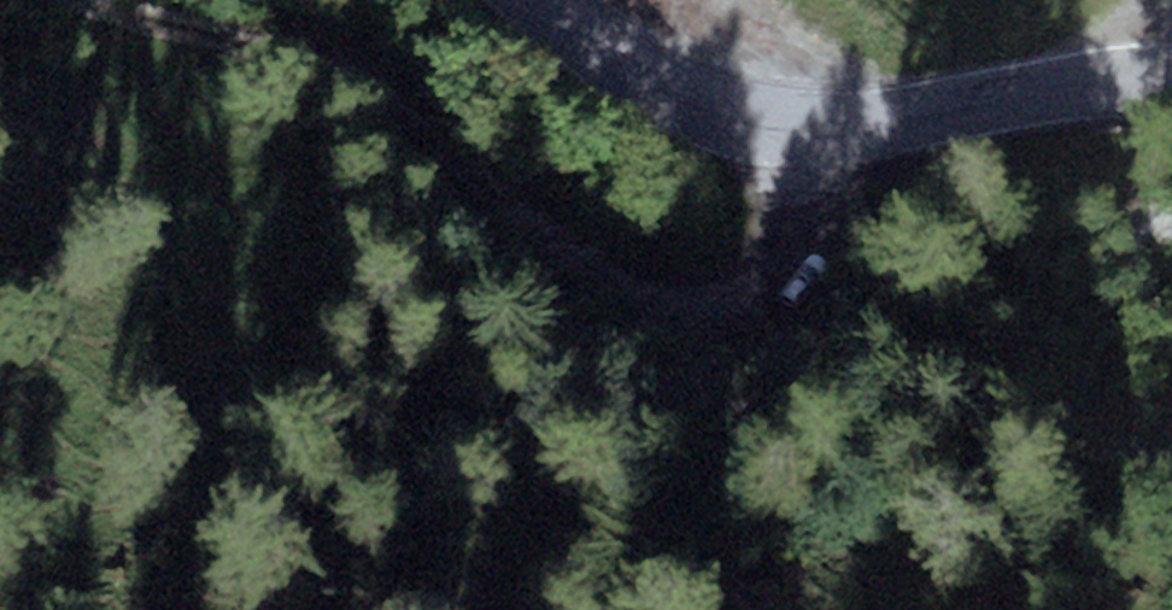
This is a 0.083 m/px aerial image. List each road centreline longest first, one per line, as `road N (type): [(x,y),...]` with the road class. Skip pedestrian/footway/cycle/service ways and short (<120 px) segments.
road 1 (track): [(324,58),(380,90),(609,283),(670,312),(720,306),(761,268),(797,197),(807,126)]
road 2 (tertiary): [(534,0),(647,86),(764,123),(850,124),(1171,77)]
road 3 (track): [(91,0),(324,58)]

